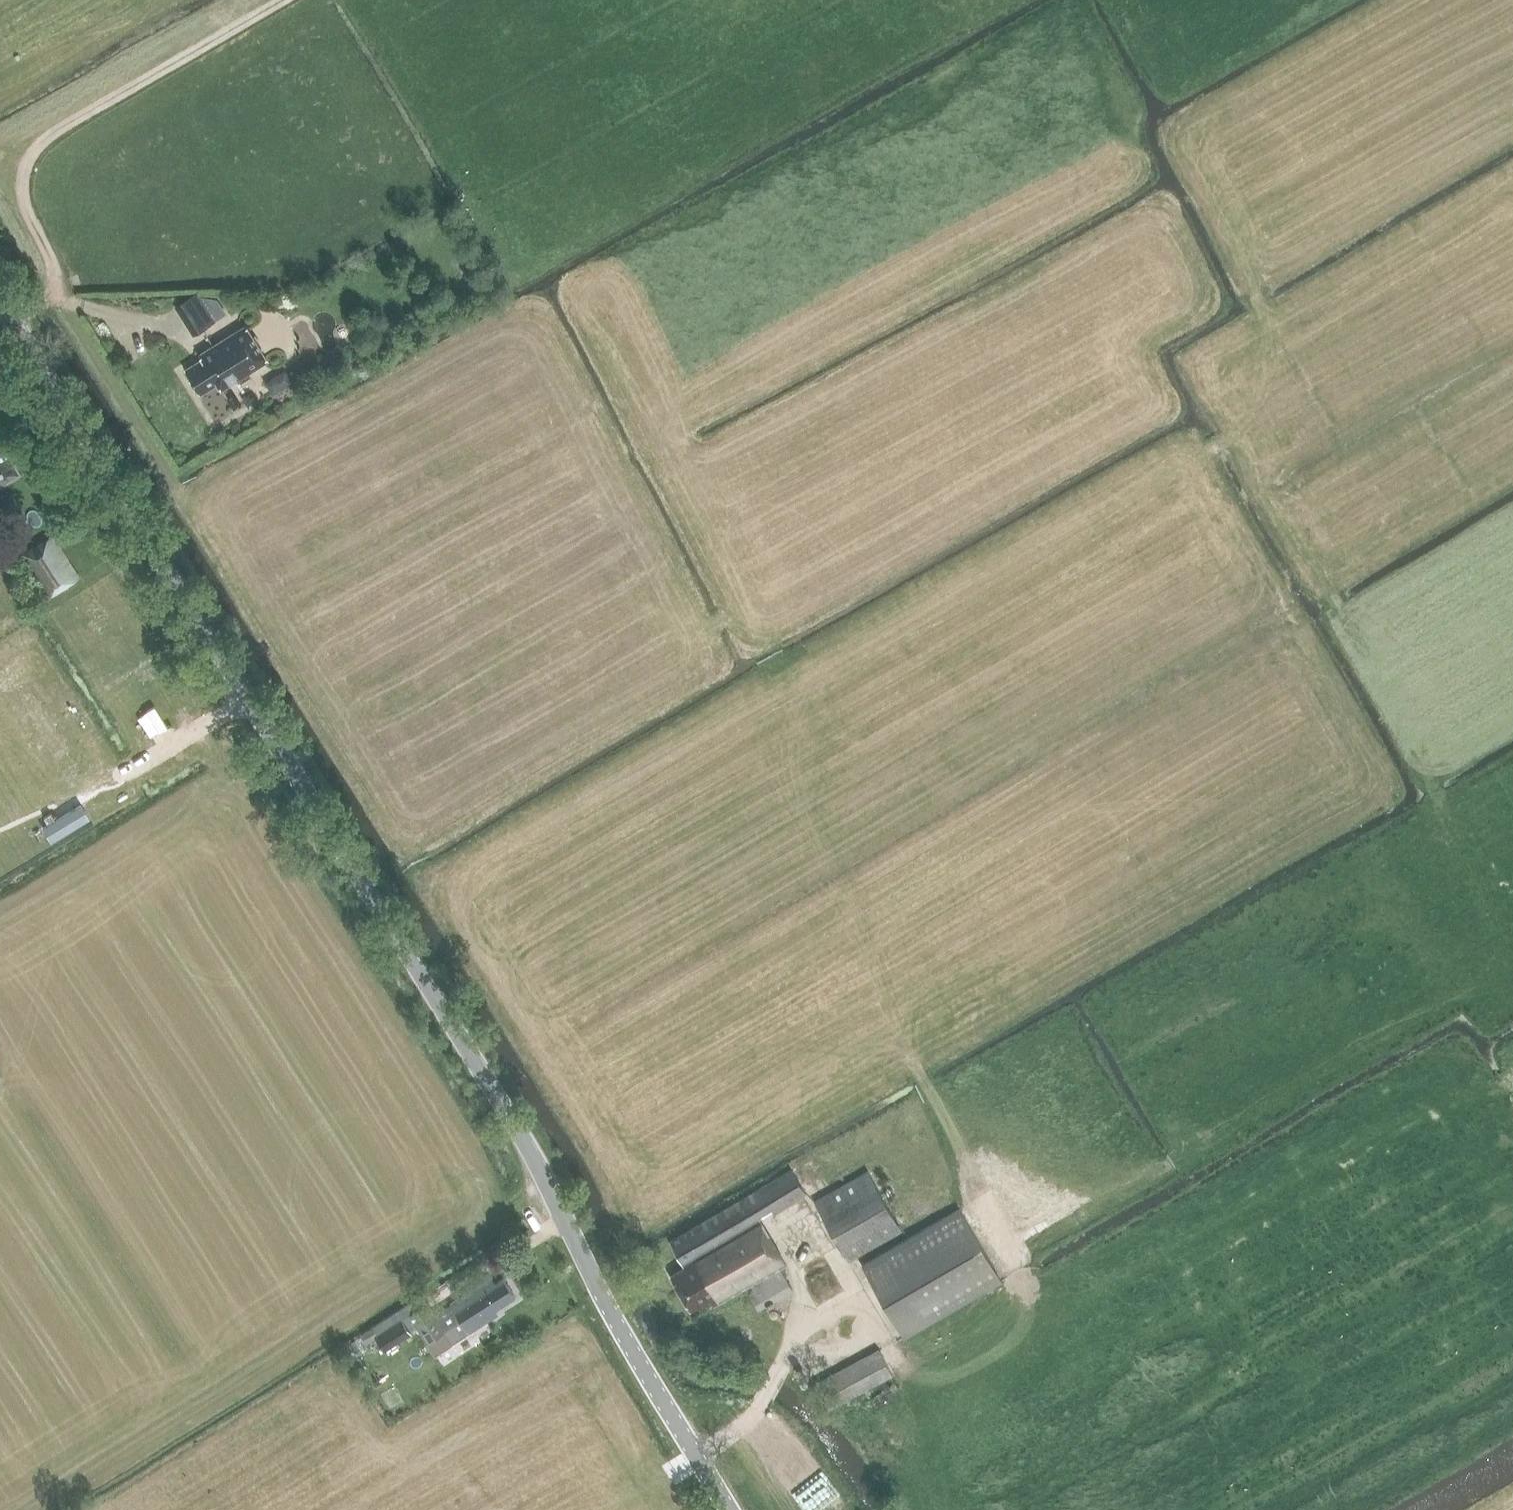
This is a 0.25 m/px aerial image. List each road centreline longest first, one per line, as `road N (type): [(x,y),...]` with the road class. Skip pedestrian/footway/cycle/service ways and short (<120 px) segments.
road 1 (tertiary): [(729,1509),(595,1287),(536,1165),(0,300)]

